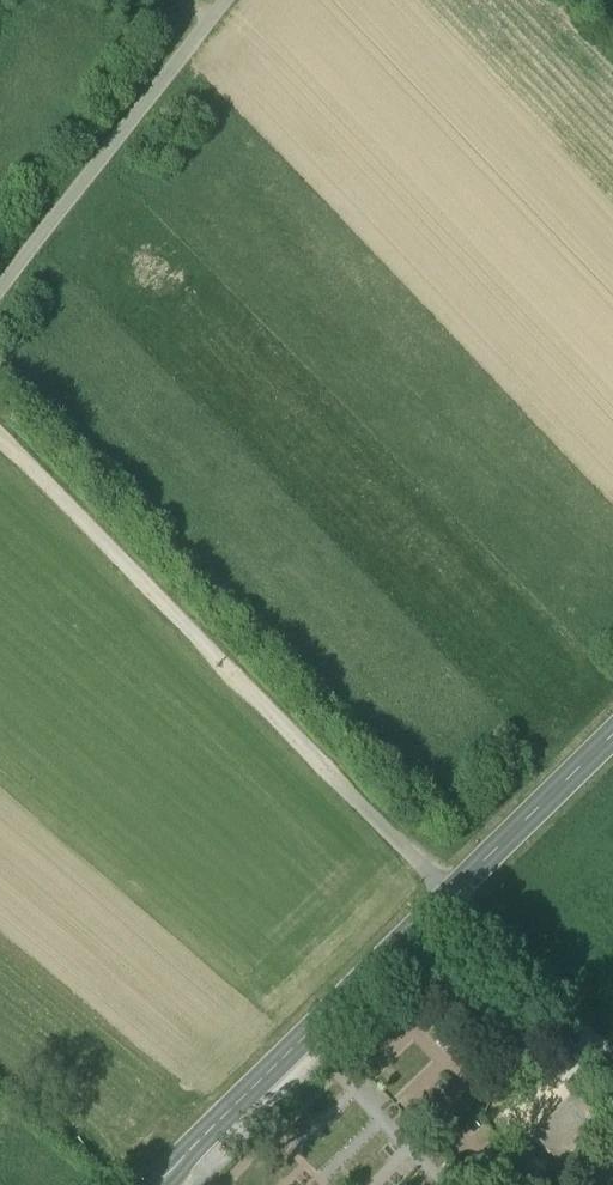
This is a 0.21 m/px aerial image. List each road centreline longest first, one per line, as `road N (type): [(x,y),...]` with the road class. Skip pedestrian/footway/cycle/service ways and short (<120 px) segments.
road 1 (secondary): [(160,1184),(612,740)]
road 2 (residential): [(0,293),(232,0)]

